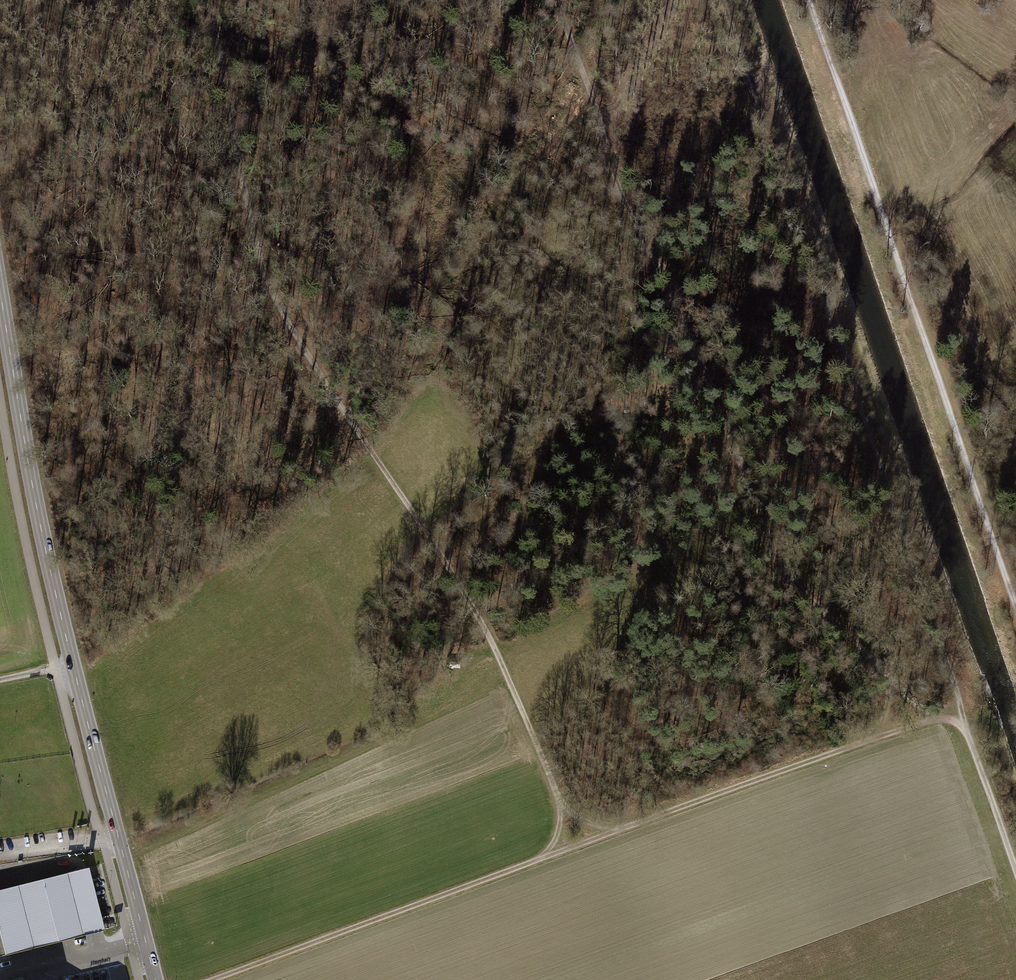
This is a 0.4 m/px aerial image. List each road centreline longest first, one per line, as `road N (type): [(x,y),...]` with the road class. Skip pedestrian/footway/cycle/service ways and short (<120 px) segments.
road 1 (track): [(542,857),(567,808),(423,534),(281,312),(255,230),(209,0)]
road 2 (track): [(548,0),(608,180),(667,298),(758,537),(794,595),(851,647),(933,718),(962,720)]
road 3 (track): [(933,718),(212,979)]
road 4 (track): [(722,0),(962,720)]
road 5 (tertiary): [(0,307),(44,556),(155,979)]
road 6 (track): [(810,0),(1015,613)]
road 7 (track): [(578,83),(549,63),(488,53),(422,102),(407,102),(219,0)]
road 8 (track): [(1015,867),(962,720)]

